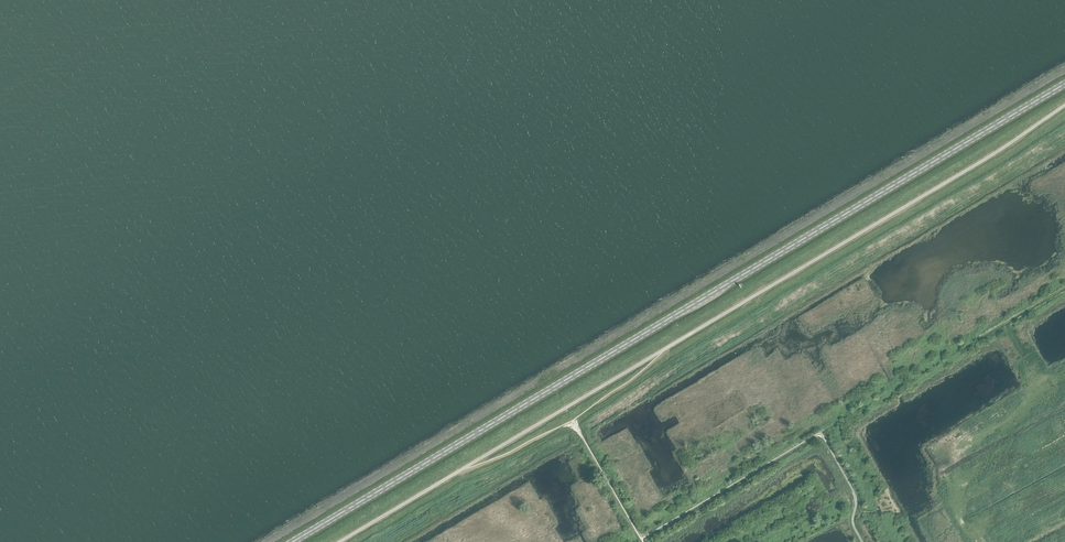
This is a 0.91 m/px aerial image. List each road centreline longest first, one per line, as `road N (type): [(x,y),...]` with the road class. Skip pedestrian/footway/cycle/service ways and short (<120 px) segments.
road 1 (secondary): [(291,541),(1064,83)]

